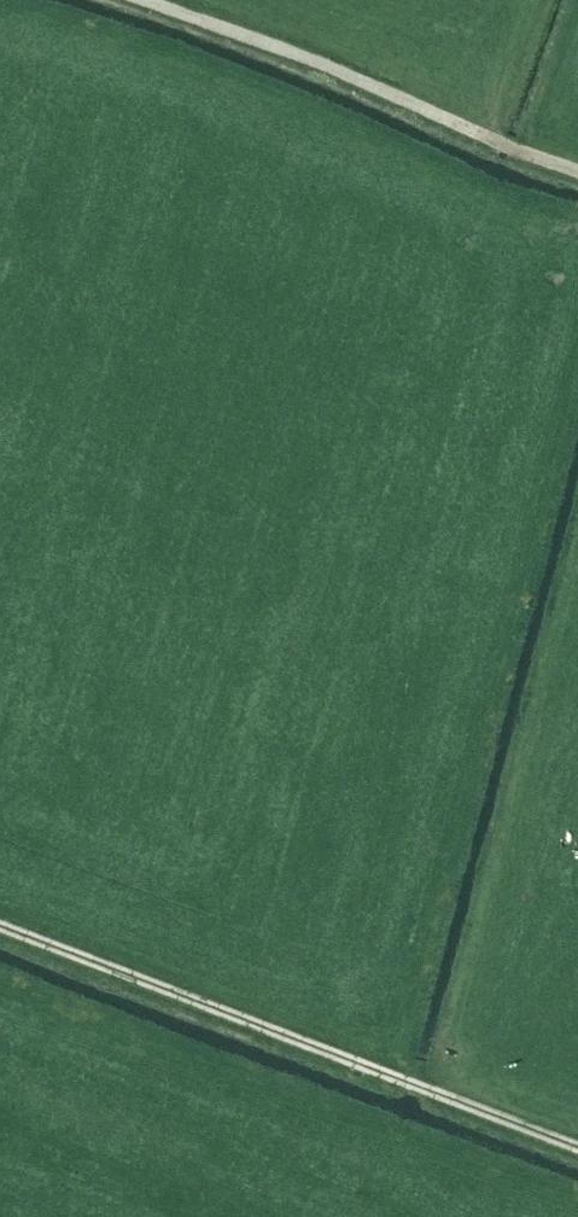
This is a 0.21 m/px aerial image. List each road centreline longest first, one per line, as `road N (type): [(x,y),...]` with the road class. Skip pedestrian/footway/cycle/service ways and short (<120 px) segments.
road 1 (track): [(577,1148),(0,931)]
road 2 (track): [(577,174),(137,0)]

